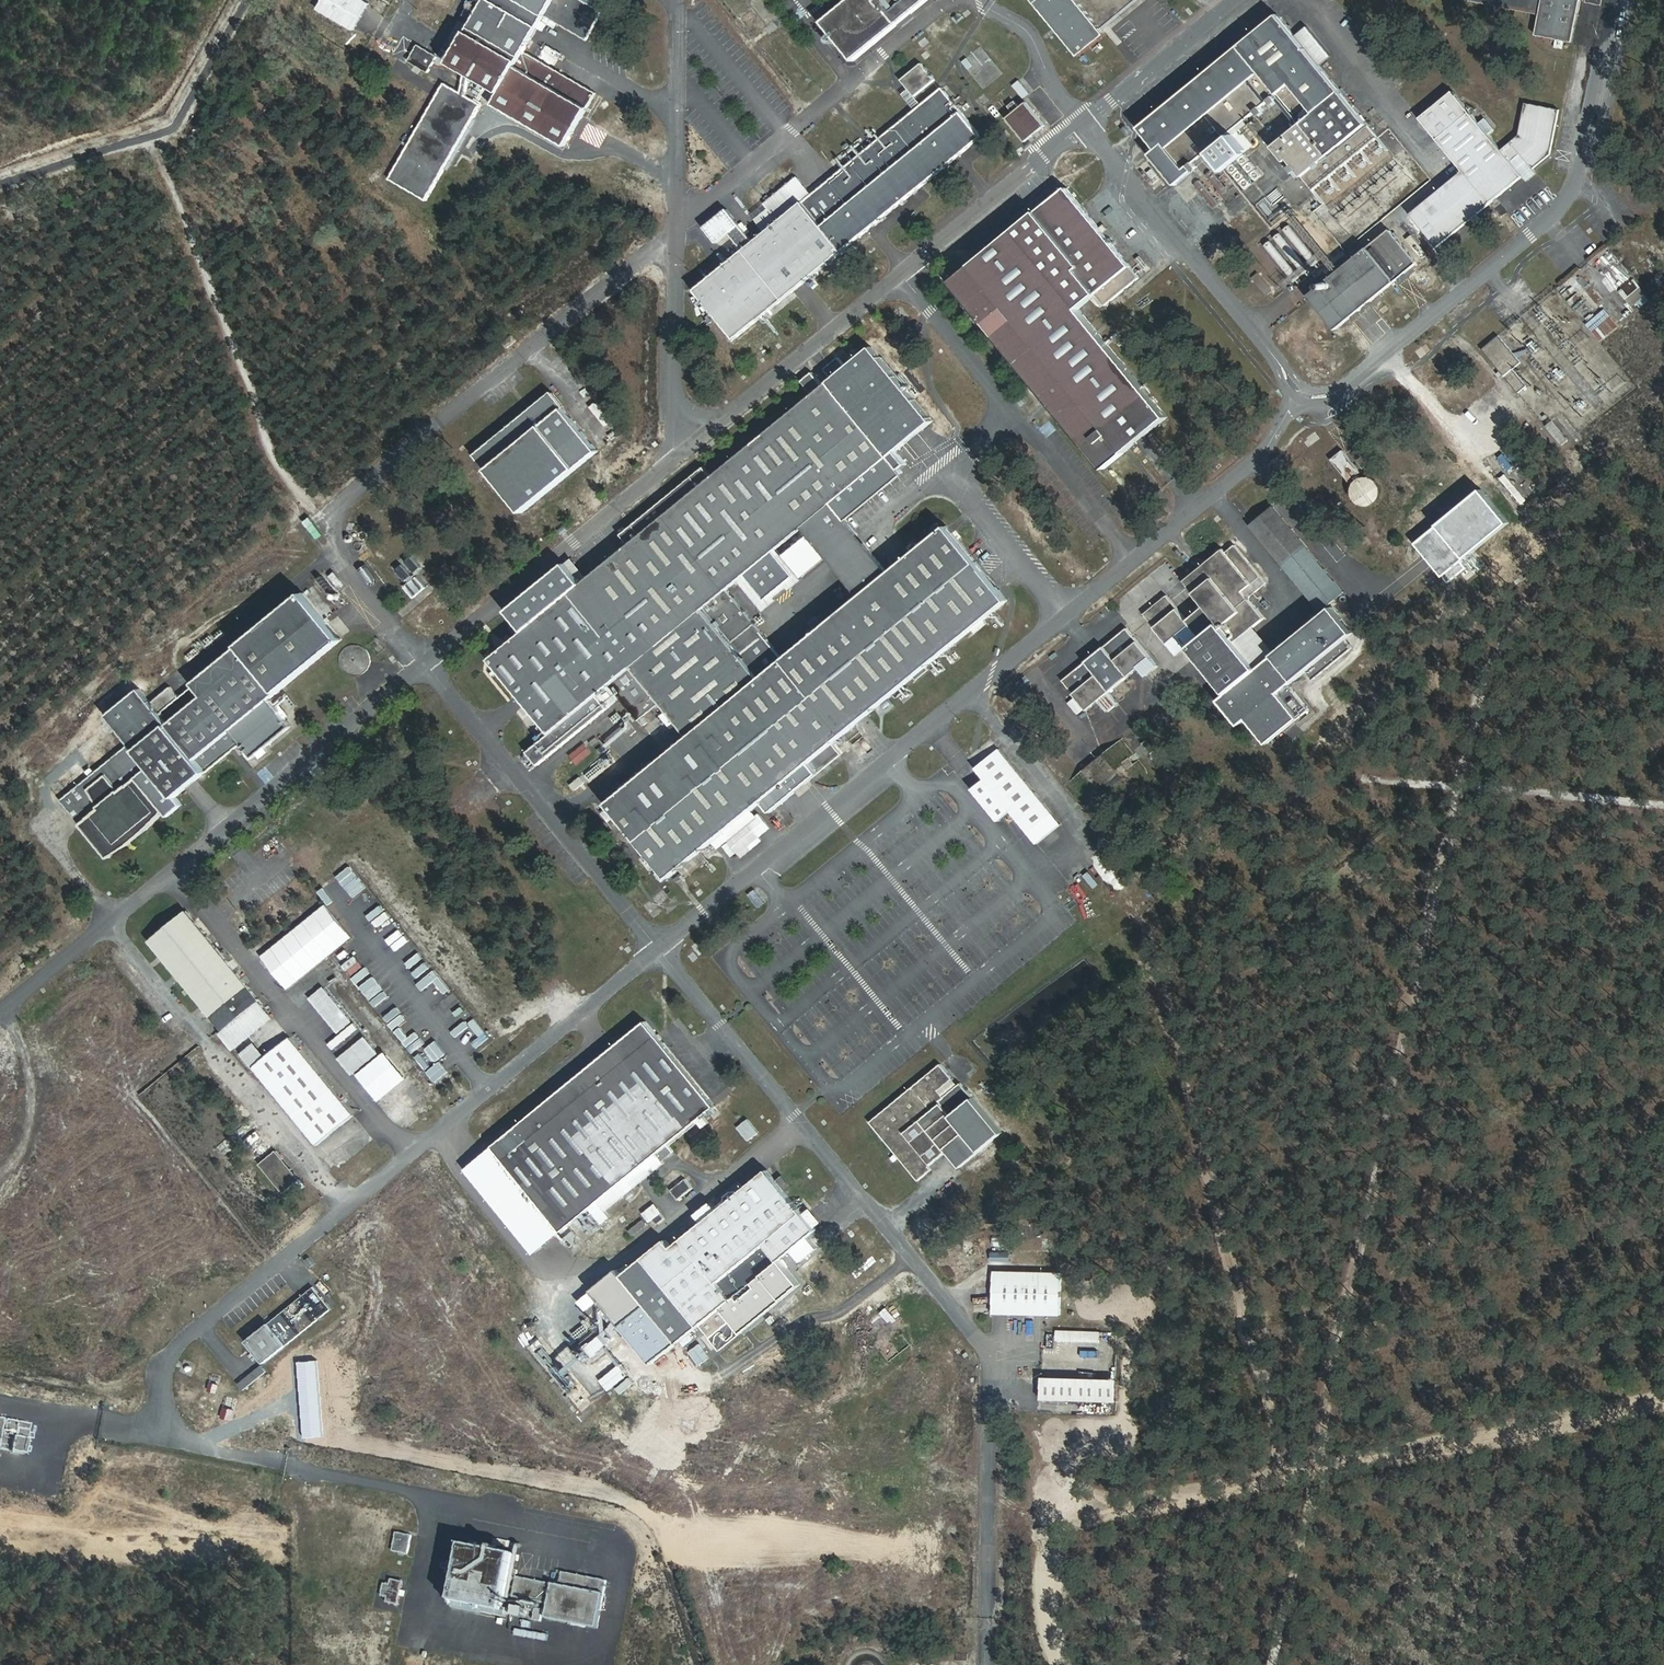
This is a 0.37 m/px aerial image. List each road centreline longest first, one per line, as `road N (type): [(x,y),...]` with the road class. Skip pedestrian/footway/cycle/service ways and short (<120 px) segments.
road 1 (track): [(1506,592),(1272,1664)]
road 2 (track): [(1137,885),(1288,1472)]
road 3 (track): [(1077,1517),(1663,1397)]
road 4 (track): [(0,193),(161,141),(190,118),(255,0)]
road 5 (track): [(1360,780),(1663,801)]

